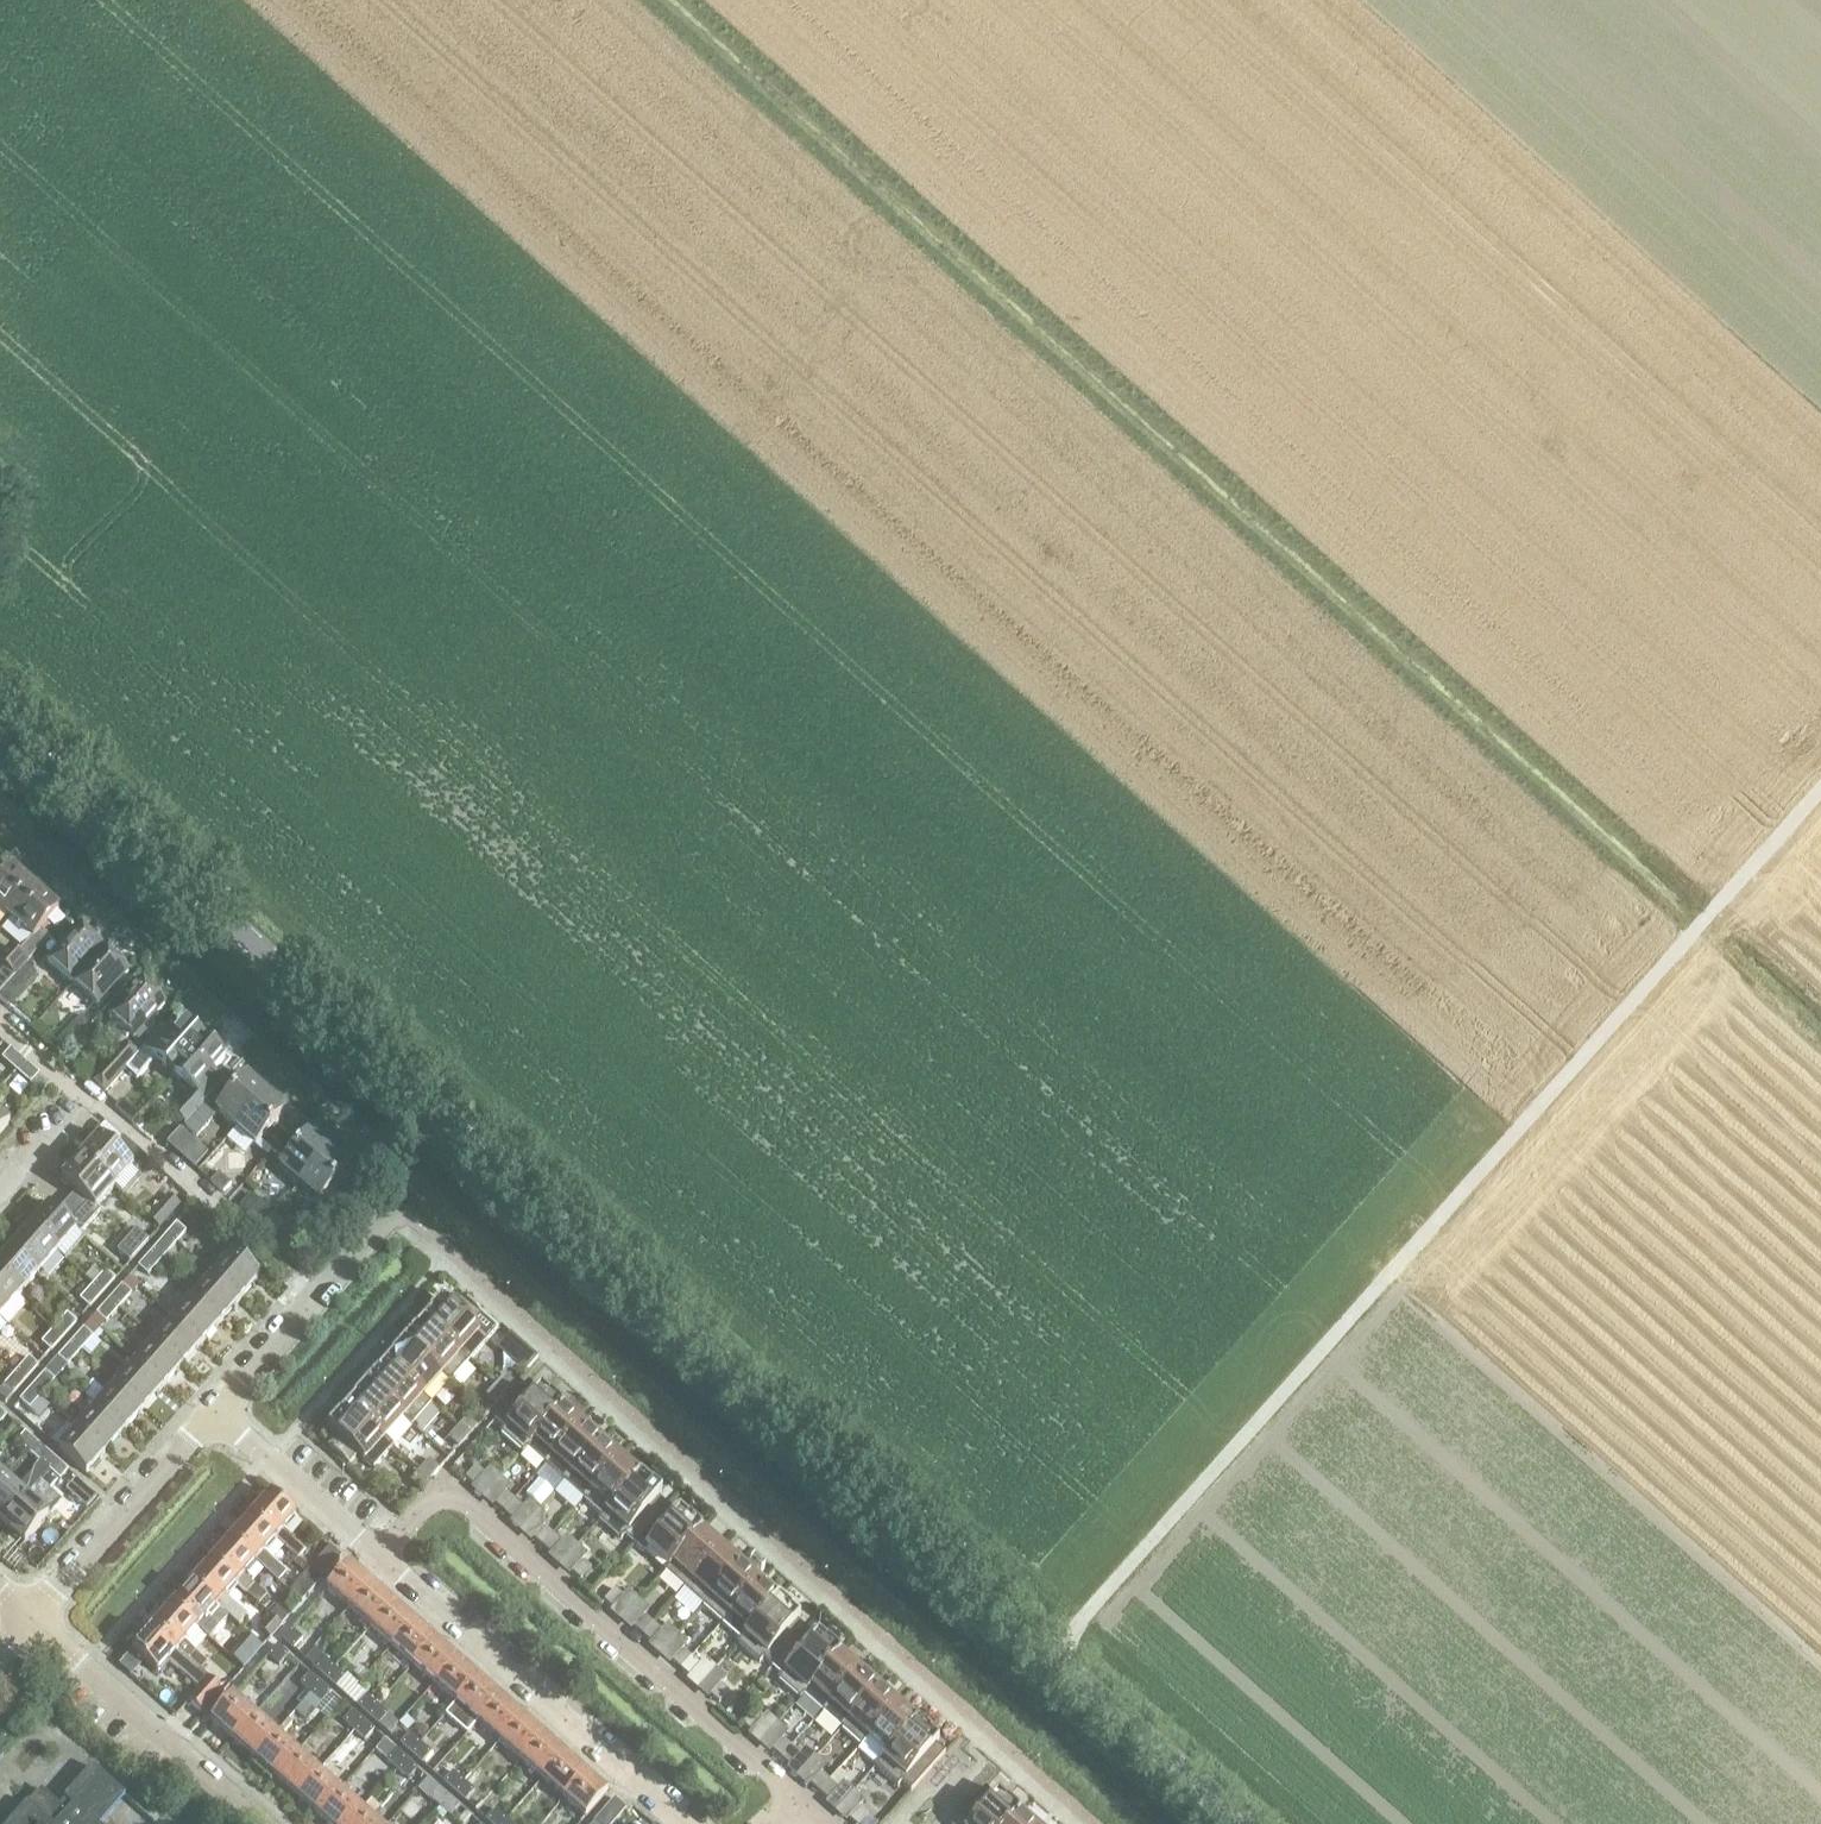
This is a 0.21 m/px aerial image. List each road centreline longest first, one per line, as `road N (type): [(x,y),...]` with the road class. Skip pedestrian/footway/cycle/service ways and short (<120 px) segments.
road 1 (tertiary): [(1246,1823),(0,719)]
road 2 (track): [(1053,1653),(1820,783)]
road 3 (residential): [(800,1801),(448,1493),(383,1557)]
road 4 (residential): [(685,1823),(383,1557)]
road 5 (residential): [(29,1617),(263,1823)]
road 6 (residential): [(323,1297),(90,1096)]
road 7 (residential): [(29,1617),(219,1419)]
road 8 (residential): [(383,1557),(219,1419)]
road 9 (residential): [(219,1419),(323,1297)]
road 10 (residential): [(0,1197),(90,1096)]

